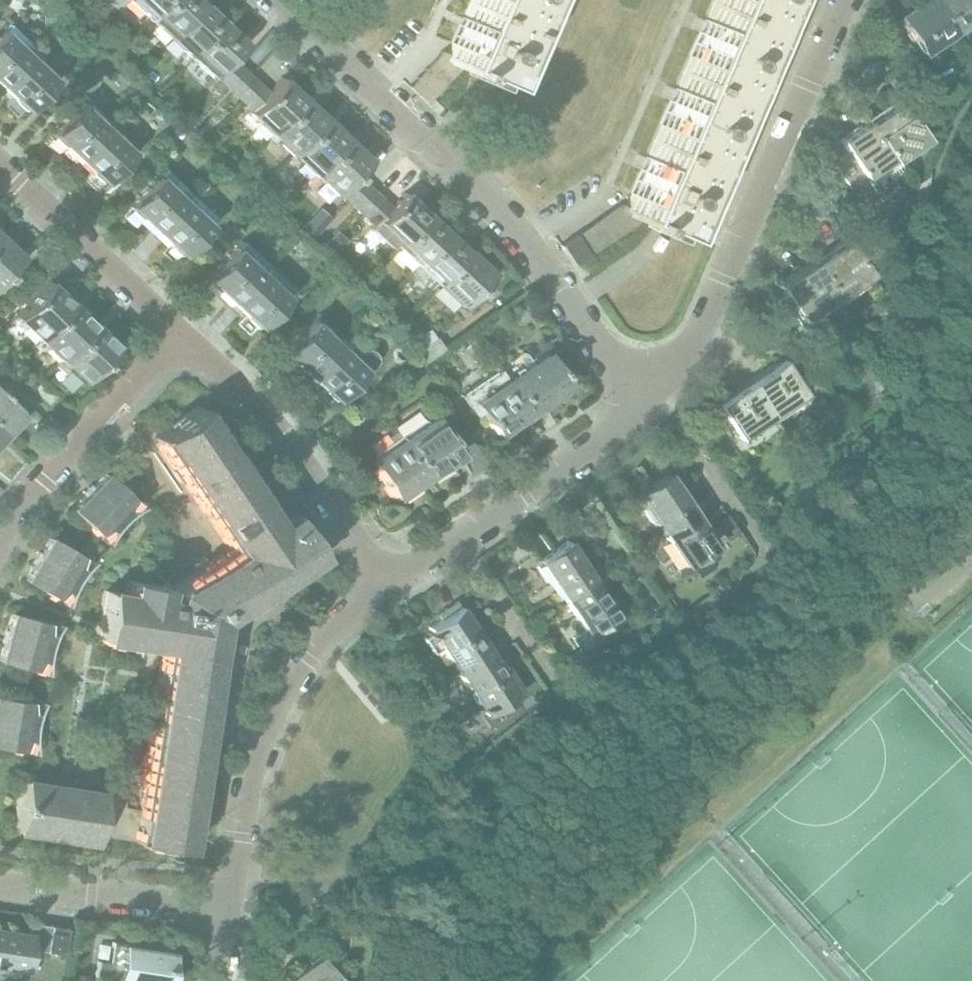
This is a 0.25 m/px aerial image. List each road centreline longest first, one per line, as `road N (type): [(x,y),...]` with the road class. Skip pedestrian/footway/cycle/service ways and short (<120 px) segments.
road 1 (residential): [(635,400),(525,240),(279,0)]
road 2 (residential): [(635,400),(699,325),(847,0)]
road 3 (residential): [(229,904),(261,754),(285,693),(311,649),(390,581)]
road 4 (residential): [(390,581),(287,442),(172,331)]
road 5 (residential): [(390,581),(563,467),(635,400)]
road 6 (residential): [(0,539),(17,504),(172,331)]
road 7 (residential): [(172,331),(0,170)]
road 8 (residential): [(229,904),(0,886)]

